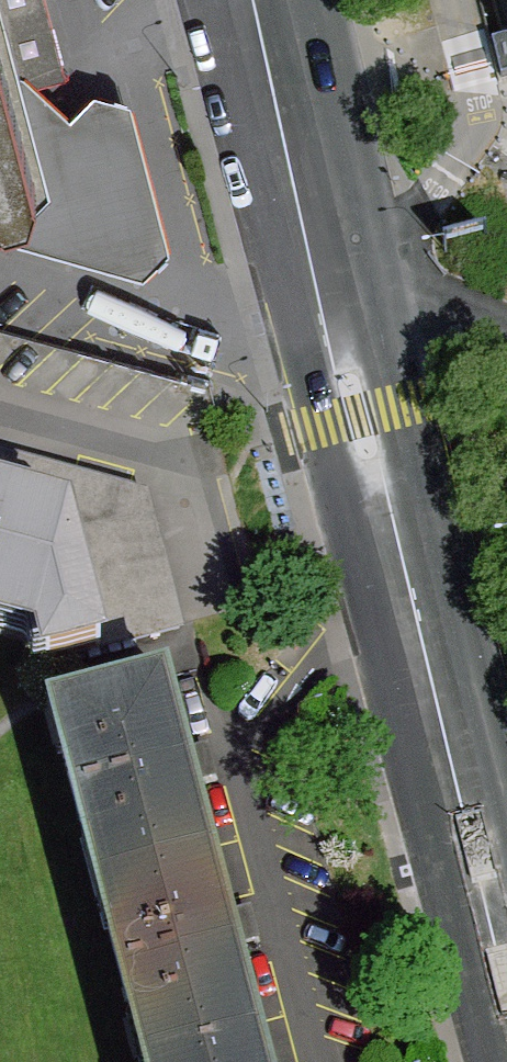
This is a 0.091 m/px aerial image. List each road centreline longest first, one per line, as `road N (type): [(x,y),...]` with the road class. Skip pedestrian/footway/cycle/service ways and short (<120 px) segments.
road 1 (secondary): [(506,961),(264,0)]

